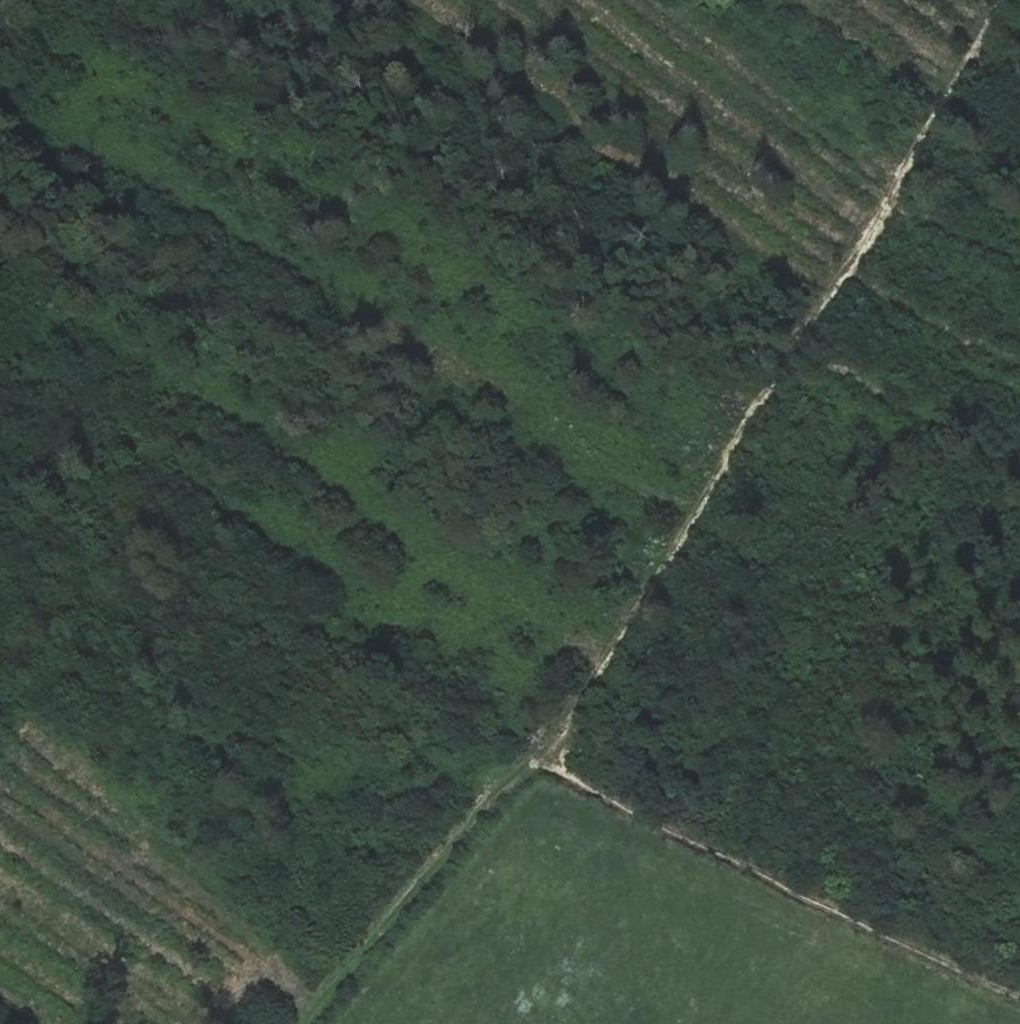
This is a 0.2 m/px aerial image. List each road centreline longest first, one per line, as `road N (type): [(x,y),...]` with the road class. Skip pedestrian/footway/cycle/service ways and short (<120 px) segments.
road 1 (track): [(552,749),(898,198),(925,126),(1016,0)]
road 2 (track): [(552,749),(498,785),(288,1023)]

